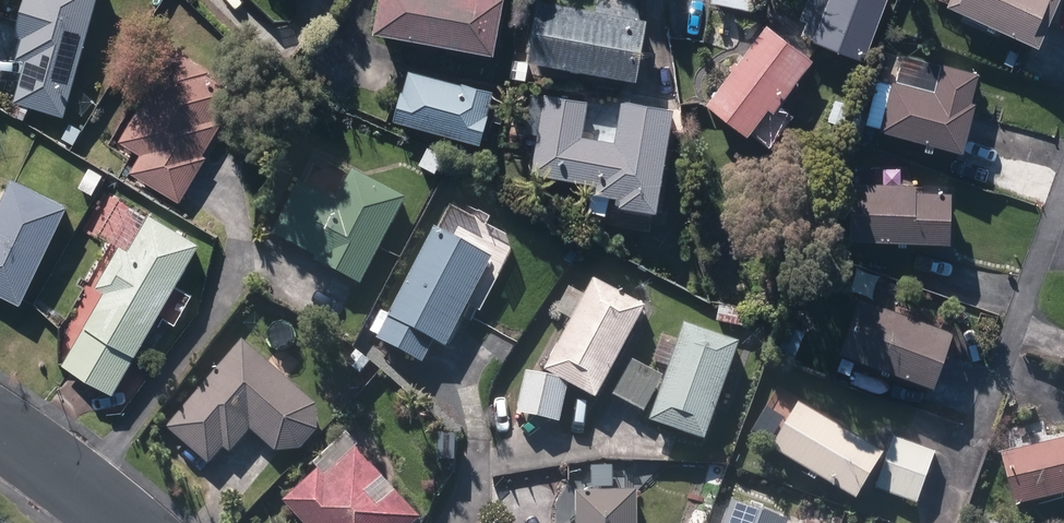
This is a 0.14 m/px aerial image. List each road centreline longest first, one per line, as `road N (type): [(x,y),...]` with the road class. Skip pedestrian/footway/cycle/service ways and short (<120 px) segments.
road 1 (residential): [(0,424),(125,522)]

